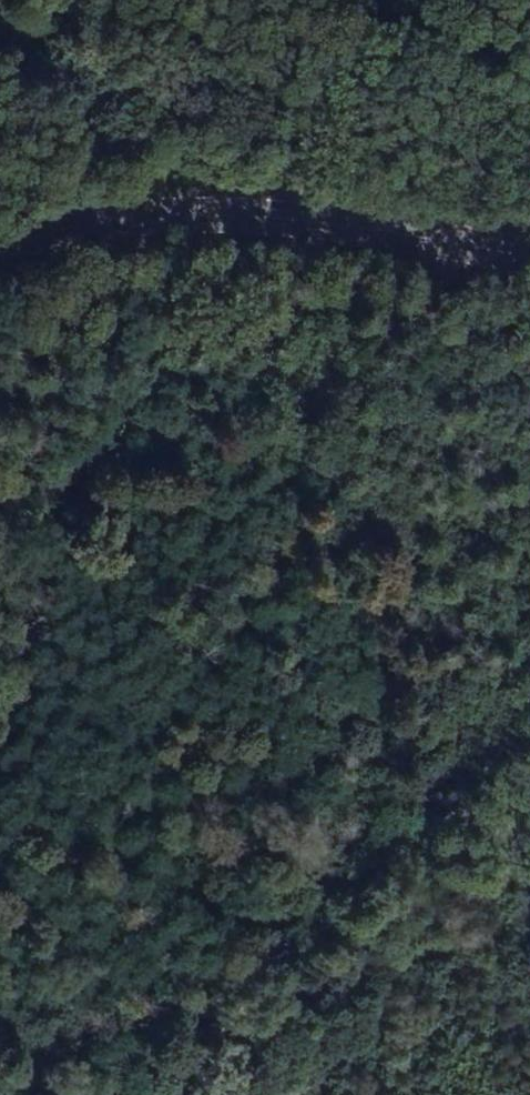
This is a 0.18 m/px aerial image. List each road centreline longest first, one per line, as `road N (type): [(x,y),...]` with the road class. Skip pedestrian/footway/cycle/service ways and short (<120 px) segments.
road 1 (track): [(0,765),(24,622),(59,525),(116,438),(157,350),(262,220)]
road 2 (secondary): [(529,258),(262,220),(100,230),(0,258)]
road 3 (track): [(451,911),(516,995),(529,1031)]

